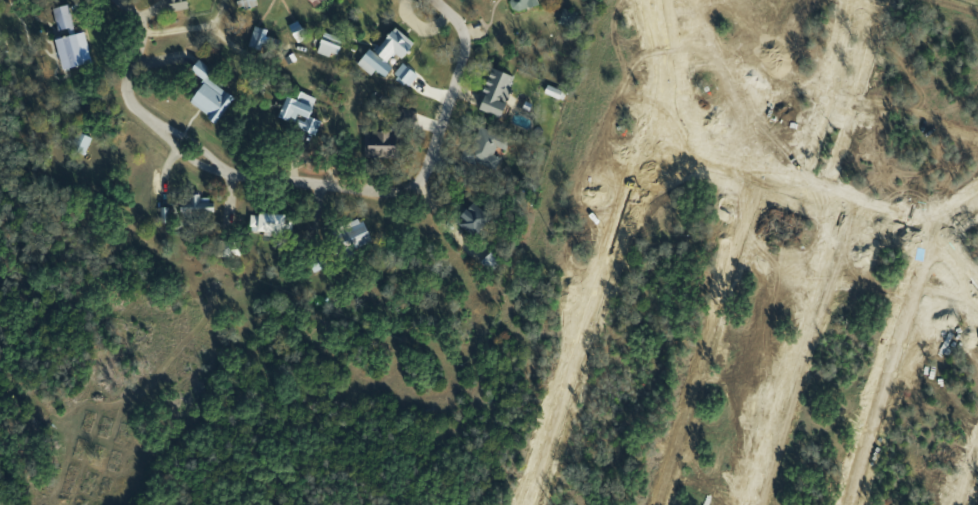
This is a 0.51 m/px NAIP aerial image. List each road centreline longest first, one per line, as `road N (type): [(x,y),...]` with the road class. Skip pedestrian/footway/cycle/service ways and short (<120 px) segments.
road 1 (residential): [(434,0),(462,27),(466,46),(429,172),(403,189),(251,172),(197,153),(134,102),(146,19),(126,0)]

